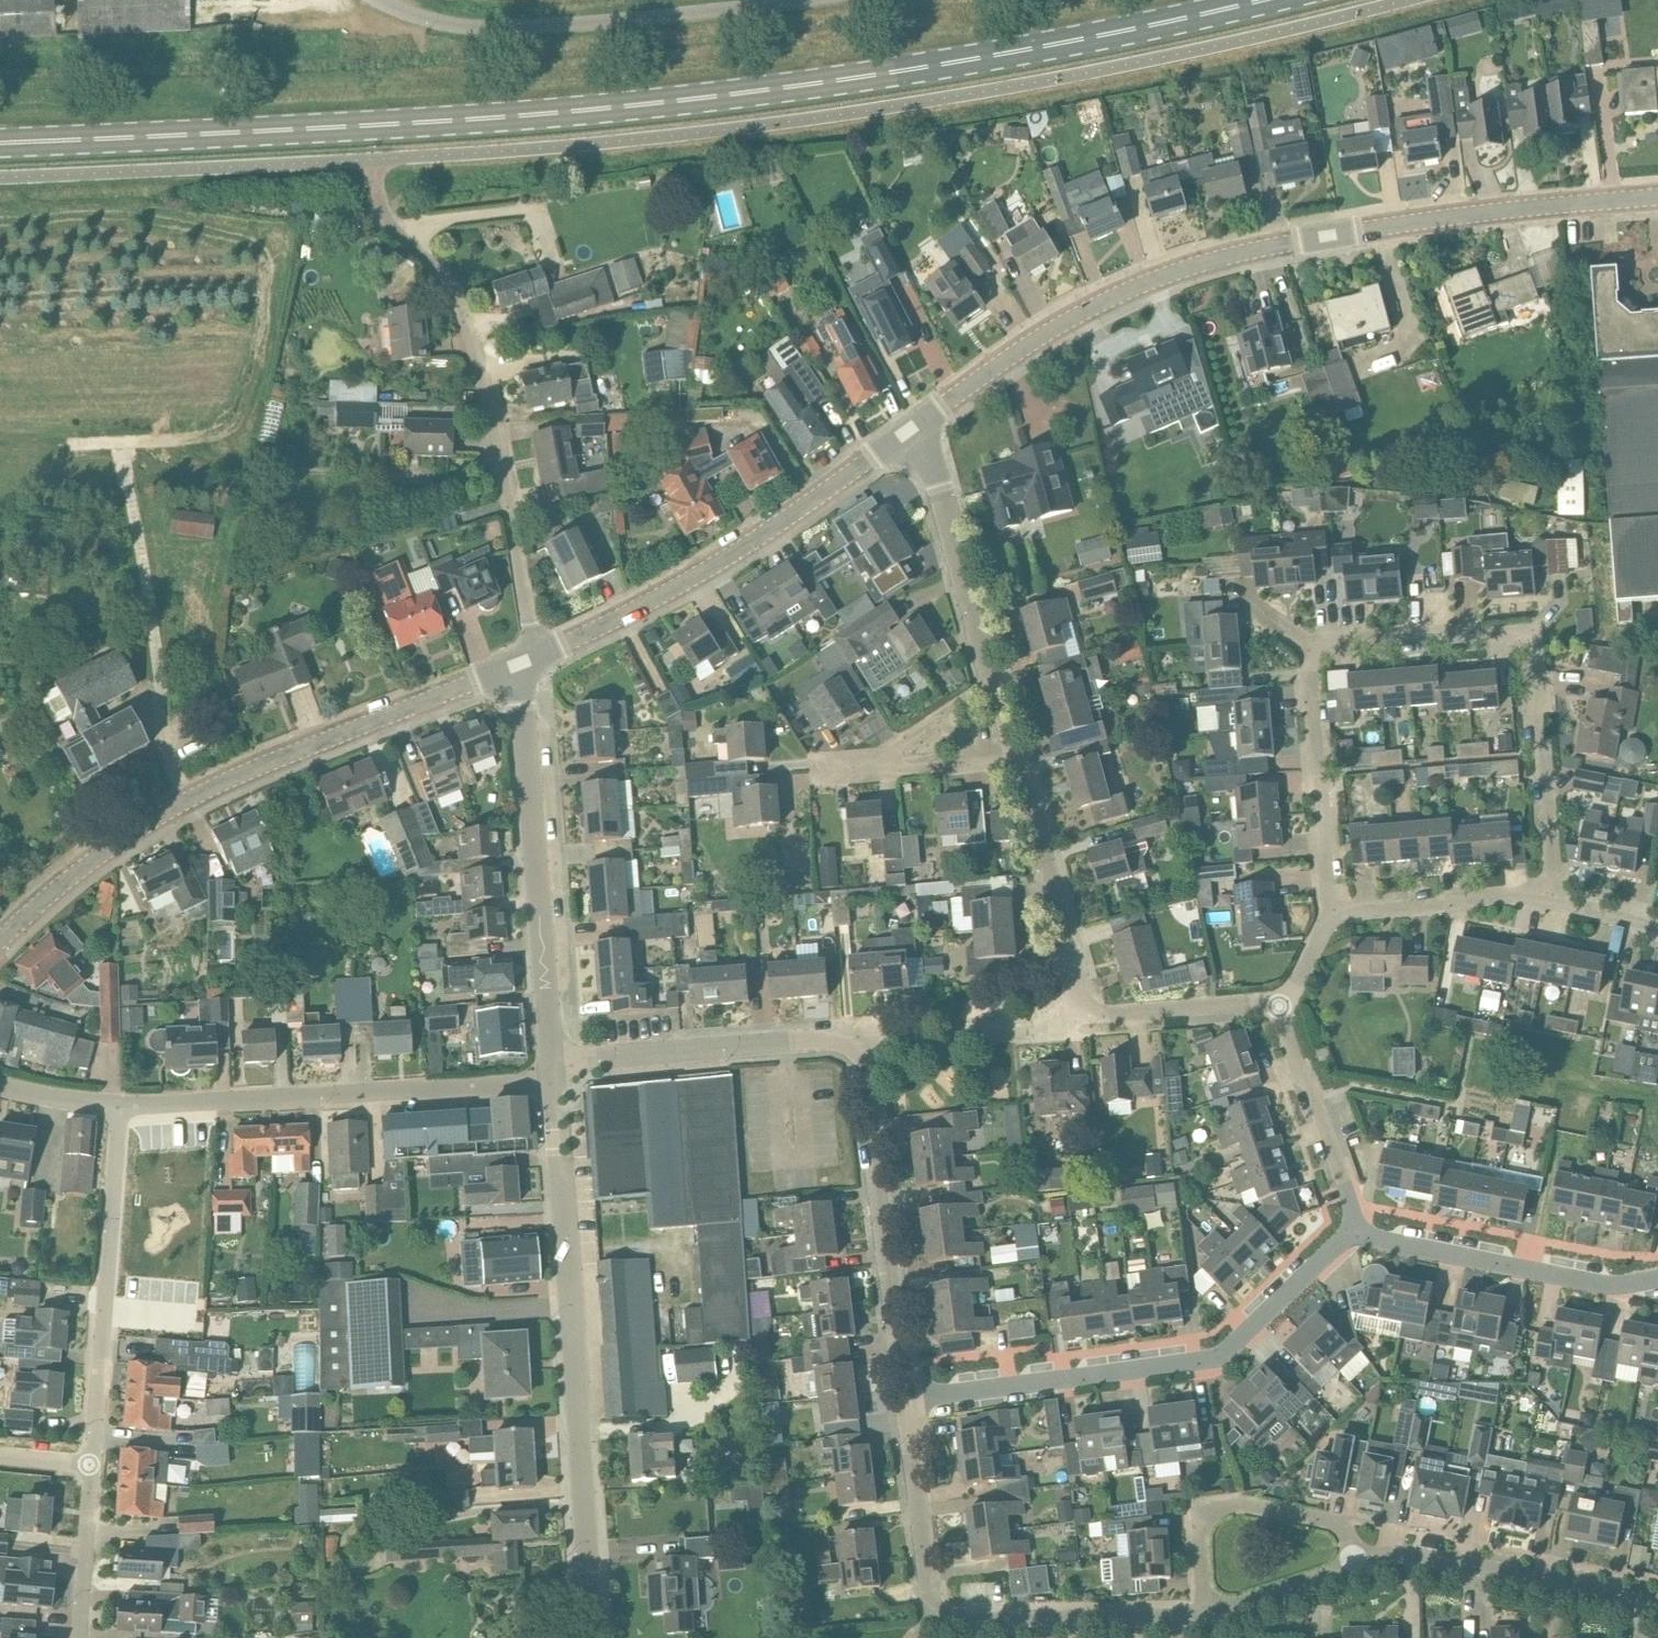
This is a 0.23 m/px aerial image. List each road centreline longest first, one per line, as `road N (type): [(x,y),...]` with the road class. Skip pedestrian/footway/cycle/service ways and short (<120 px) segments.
road 1 (primary): [(0,143),(389,125),(802,86),(1259,0)]
road 2 (tertiary): [(1657,195),(1390,222),(1199,263),(1068,320),(912,428)]
road 3 (residential): [(1336,915),(1312,677),(1318,657),(1333,647),(1513,633),(1528,643),(1535,658),(1547,895)]
road 4 (tertiary): [(0,942),(157,813),(244,770),(521,665)]
road 5 (unclassified): [(591,1637),(551,1082)]
road 6 (residential): [(521,665),(528,614),(485,381),(452,284),(388,224),(381,198)]
road 7 (residential): [(907,1396),(1212,1363),(1357,1236)]
road 8 (residential): [(1208,1608),(968,1617),(942,1610),(930,1594),(921,1547),(907,1396)]
road 9 (tertiary): [(912,428),(706,570),(521,665)]
road 10 (unclassified): [(382,0),(460,27),(825,0)]
road 11 (residential): [(1275,1007),(1088,1007),(1017,757)]
road 12 (residential): [(551,1082),(120,1106)]
road 13 (unclassified): [(549,1061),(521,665)]
road 14 (residential): [(93,1467),(120,1106)]
road 15 (residential): [(907,1396),(868,1040)]
road 16 (residential): [(549,1061),(868,1040)]
road 17 (residential): [(1657,1600),(1460,1560),(1353,1560)]
road 18 (residential): [(1357,1236),(1548,1273),(1657,1276)]
road 19 (residential): [(1208,1608),(1200,1526),(1216,1504),(1341,1522),(1353,1560)]
road 20 (residential): [(995,687),(937,470),(912,428)]
road 21 (residential): [(1357,1236),(1321,1115),(1275,1007)]
road 22 (residential): [(1336,915),(1547,895)]
road 23 (residential): [(84,1637),(93,1467)]
road 24 (residential): [(1353,1560),(1208,1608)]
road 25 (residential): [(884,753),(919,767),(1017,757)]
road 26 (residential): [(884,753),(995,687)]
road 27 (residential): [(120,1106),(0,1086)]

